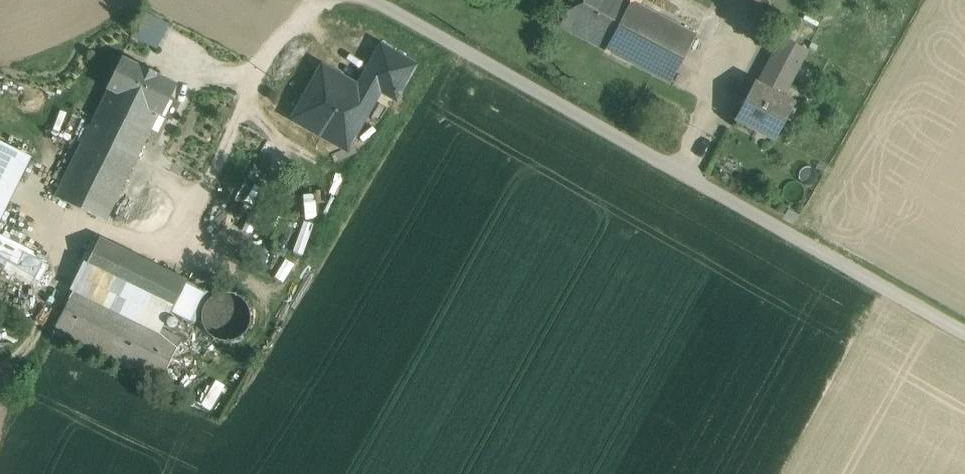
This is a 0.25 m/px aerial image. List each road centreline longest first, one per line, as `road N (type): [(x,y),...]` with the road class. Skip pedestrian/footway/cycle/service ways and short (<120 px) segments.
road 1 (unclassified): [(964,333),(386,0)]

